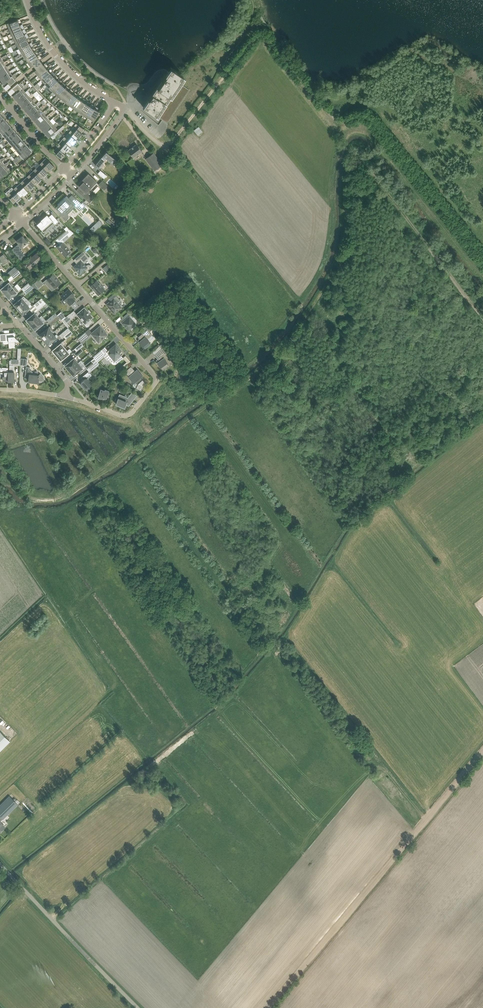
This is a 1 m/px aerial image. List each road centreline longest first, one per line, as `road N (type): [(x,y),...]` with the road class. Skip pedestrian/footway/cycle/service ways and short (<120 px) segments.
road 1 (track): [(482,751),(268,1007)]
road 2 (residential): [(127,415),(156,378),(22,222)]
road 3 (unclassified): [(138,1007),(0,863)]
road 4 (residential): [(115,103),(57,57),(27,0)]

